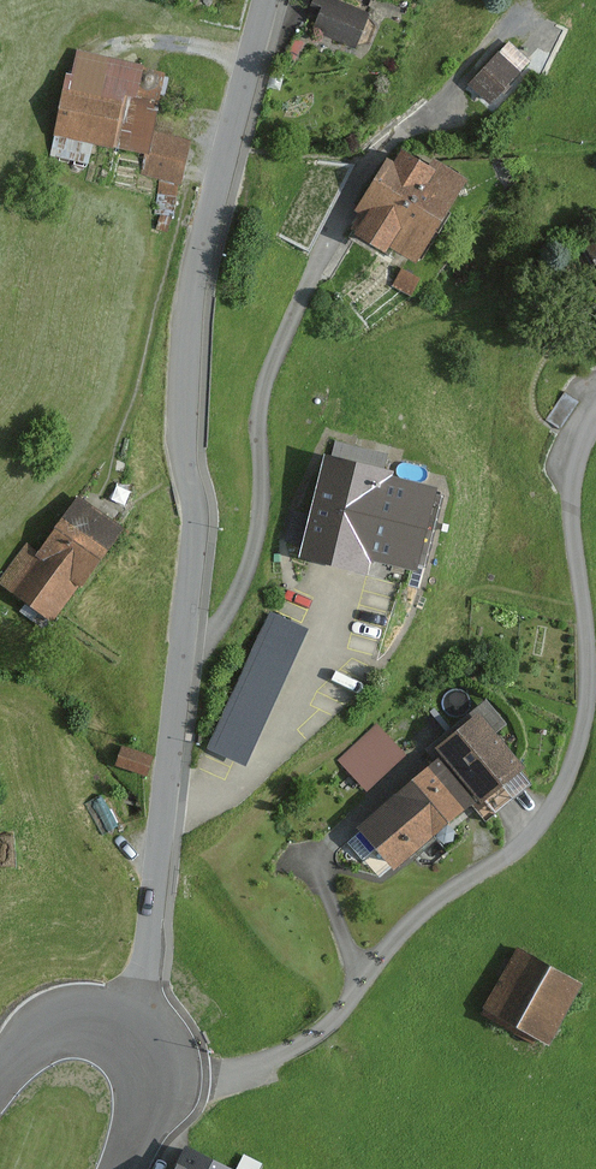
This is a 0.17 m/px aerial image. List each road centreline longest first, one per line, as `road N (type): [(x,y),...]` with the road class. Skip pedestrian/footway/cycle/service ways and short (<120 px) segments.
road 1 (unclassified): [(267,0),(190,295),(183,409),(200,521),(165,890),(123,1026)]
road 2 (residential): [(157,1087),(218,1075),(313,1037),(349,1005),(403,931),(508,855),(562,797),(588,686),(573,483),(595,416)]
road 3 (primary): [(123,1026),(99,1017),(68,1019),(27,1045),(0,1079)]

